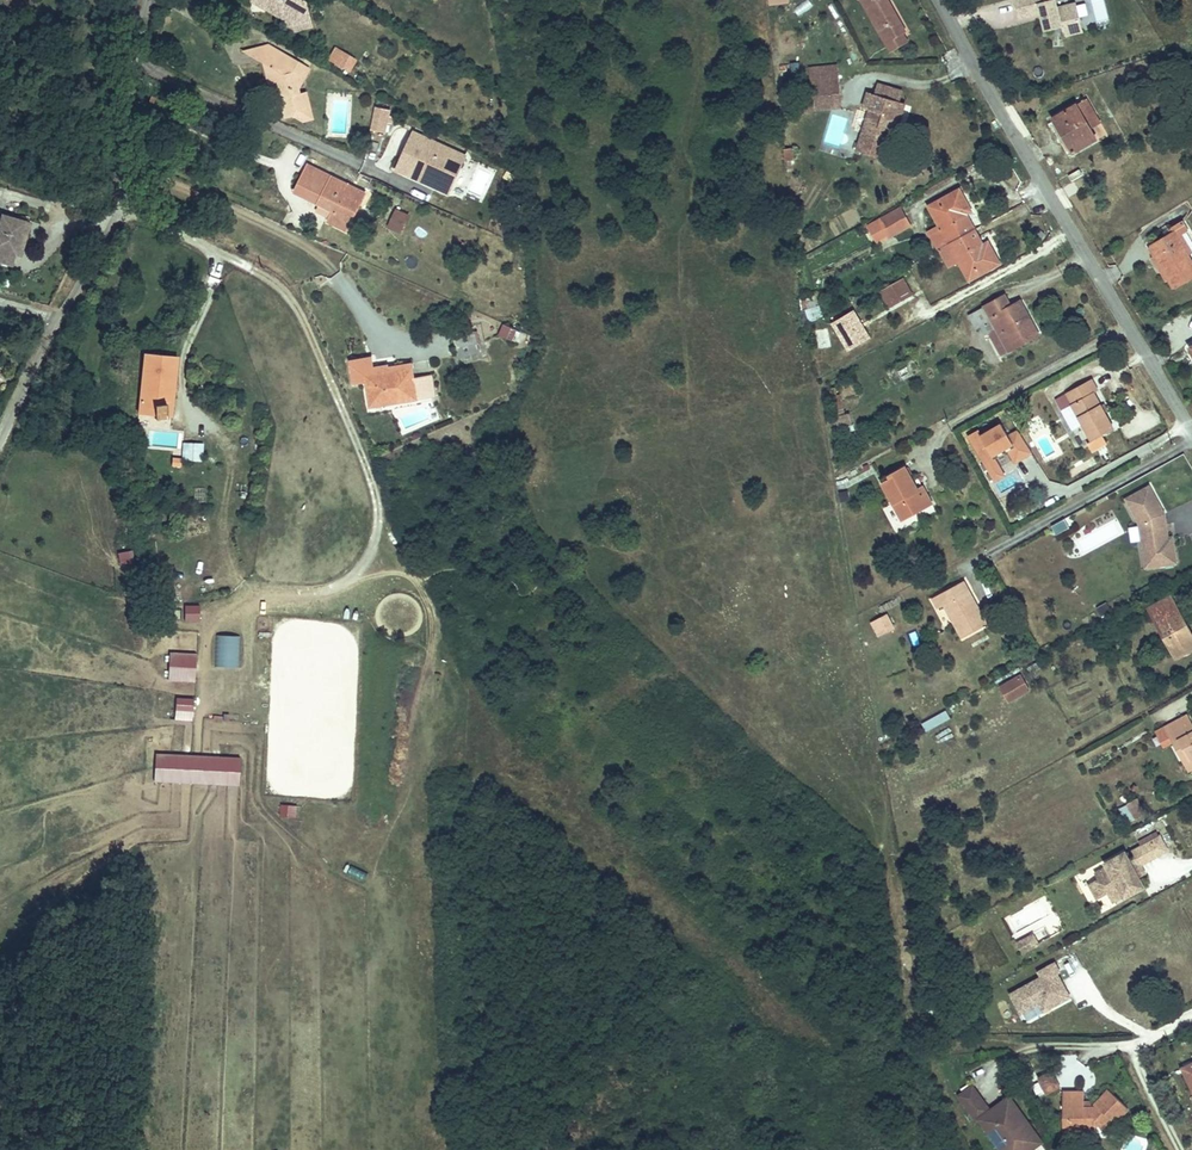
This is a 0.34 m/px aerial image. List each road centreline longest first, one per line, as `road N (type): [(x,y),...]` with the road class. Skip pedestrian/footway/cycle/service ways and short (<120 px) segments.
road 1 (residential): [(1191,437),(948,0)]
road 2 (residential): [(0,454),(100,242),(131,196),(150,0)]

